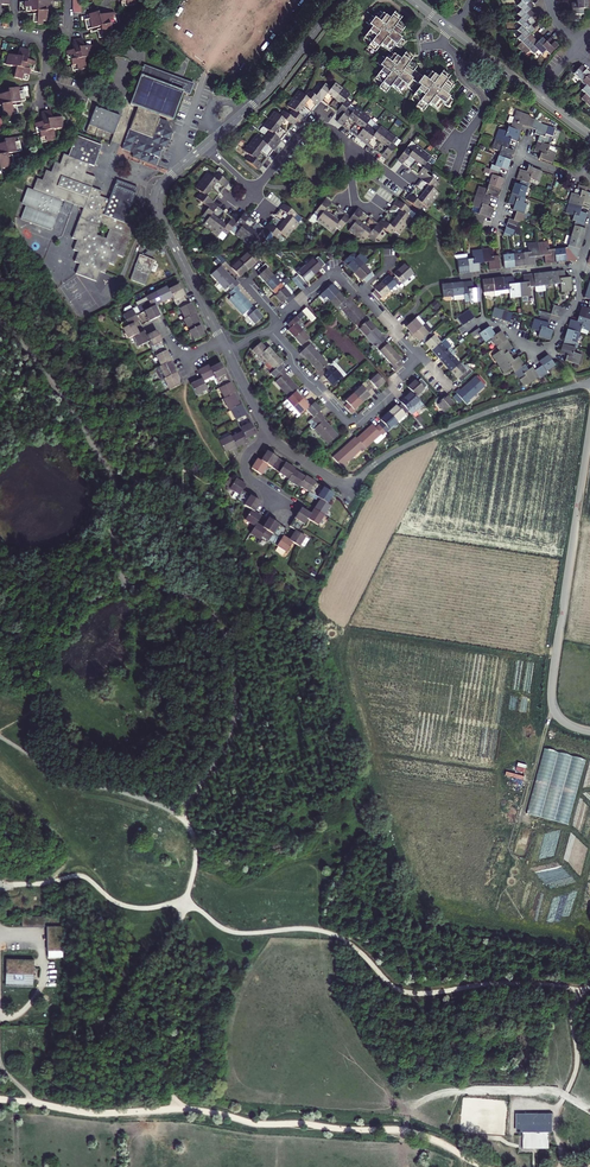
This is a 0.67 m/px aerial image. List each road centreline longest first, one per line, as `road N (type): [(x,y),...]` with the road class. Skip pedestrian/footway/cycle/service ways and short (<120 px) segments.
road 1 (unclassified): [(589,428),(551,696),(560,719),(589,731)]
road 2 (unclassified): [(589,383),(442,430),(386,456),(350,485)]
road 3 (residential): [(222,341),(156,203),(165,182),(205,145)]
road 4 (residential): [(419,358),(353,428),(272,329)]
road 5 (residential): [(589,234),(575,303),(551,346),(529,349),(487,322),(467,331)]
road 6 (residential): [(205,145),(271,86),(338,0)]
road 7 (residential): [(443,44),(484,101),(455,175)]
road 8 (residential): [(254,193),(305,128),(325,126),(349,141)]

